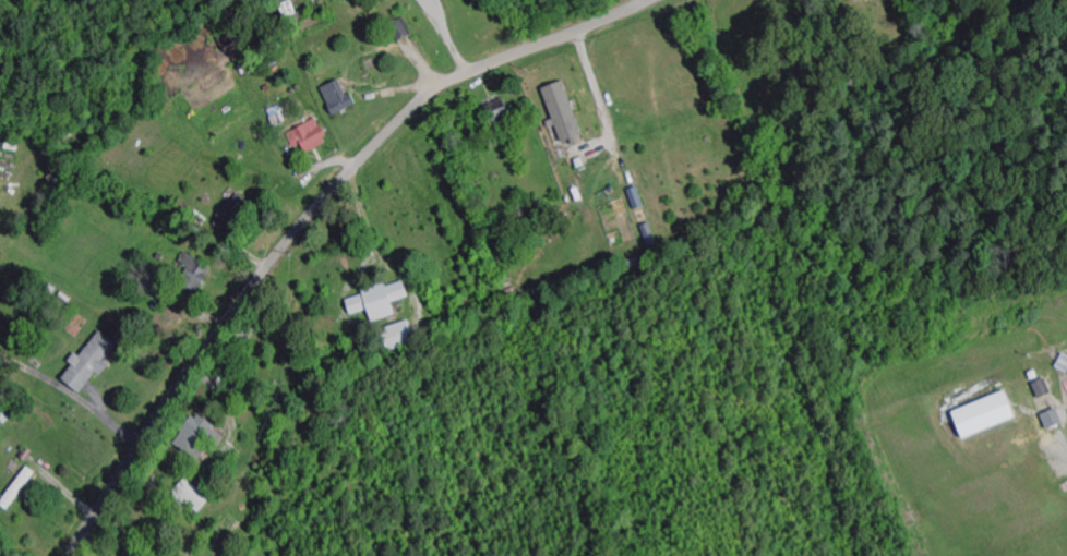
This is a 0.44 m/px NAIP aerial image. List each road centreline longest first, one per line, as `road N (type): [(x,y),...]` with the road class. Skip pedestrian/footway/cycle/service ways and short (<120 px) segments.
road 1 (residential): [(67,555),(233,309),(298,223),(385,134),(453,81),(647,0)]

